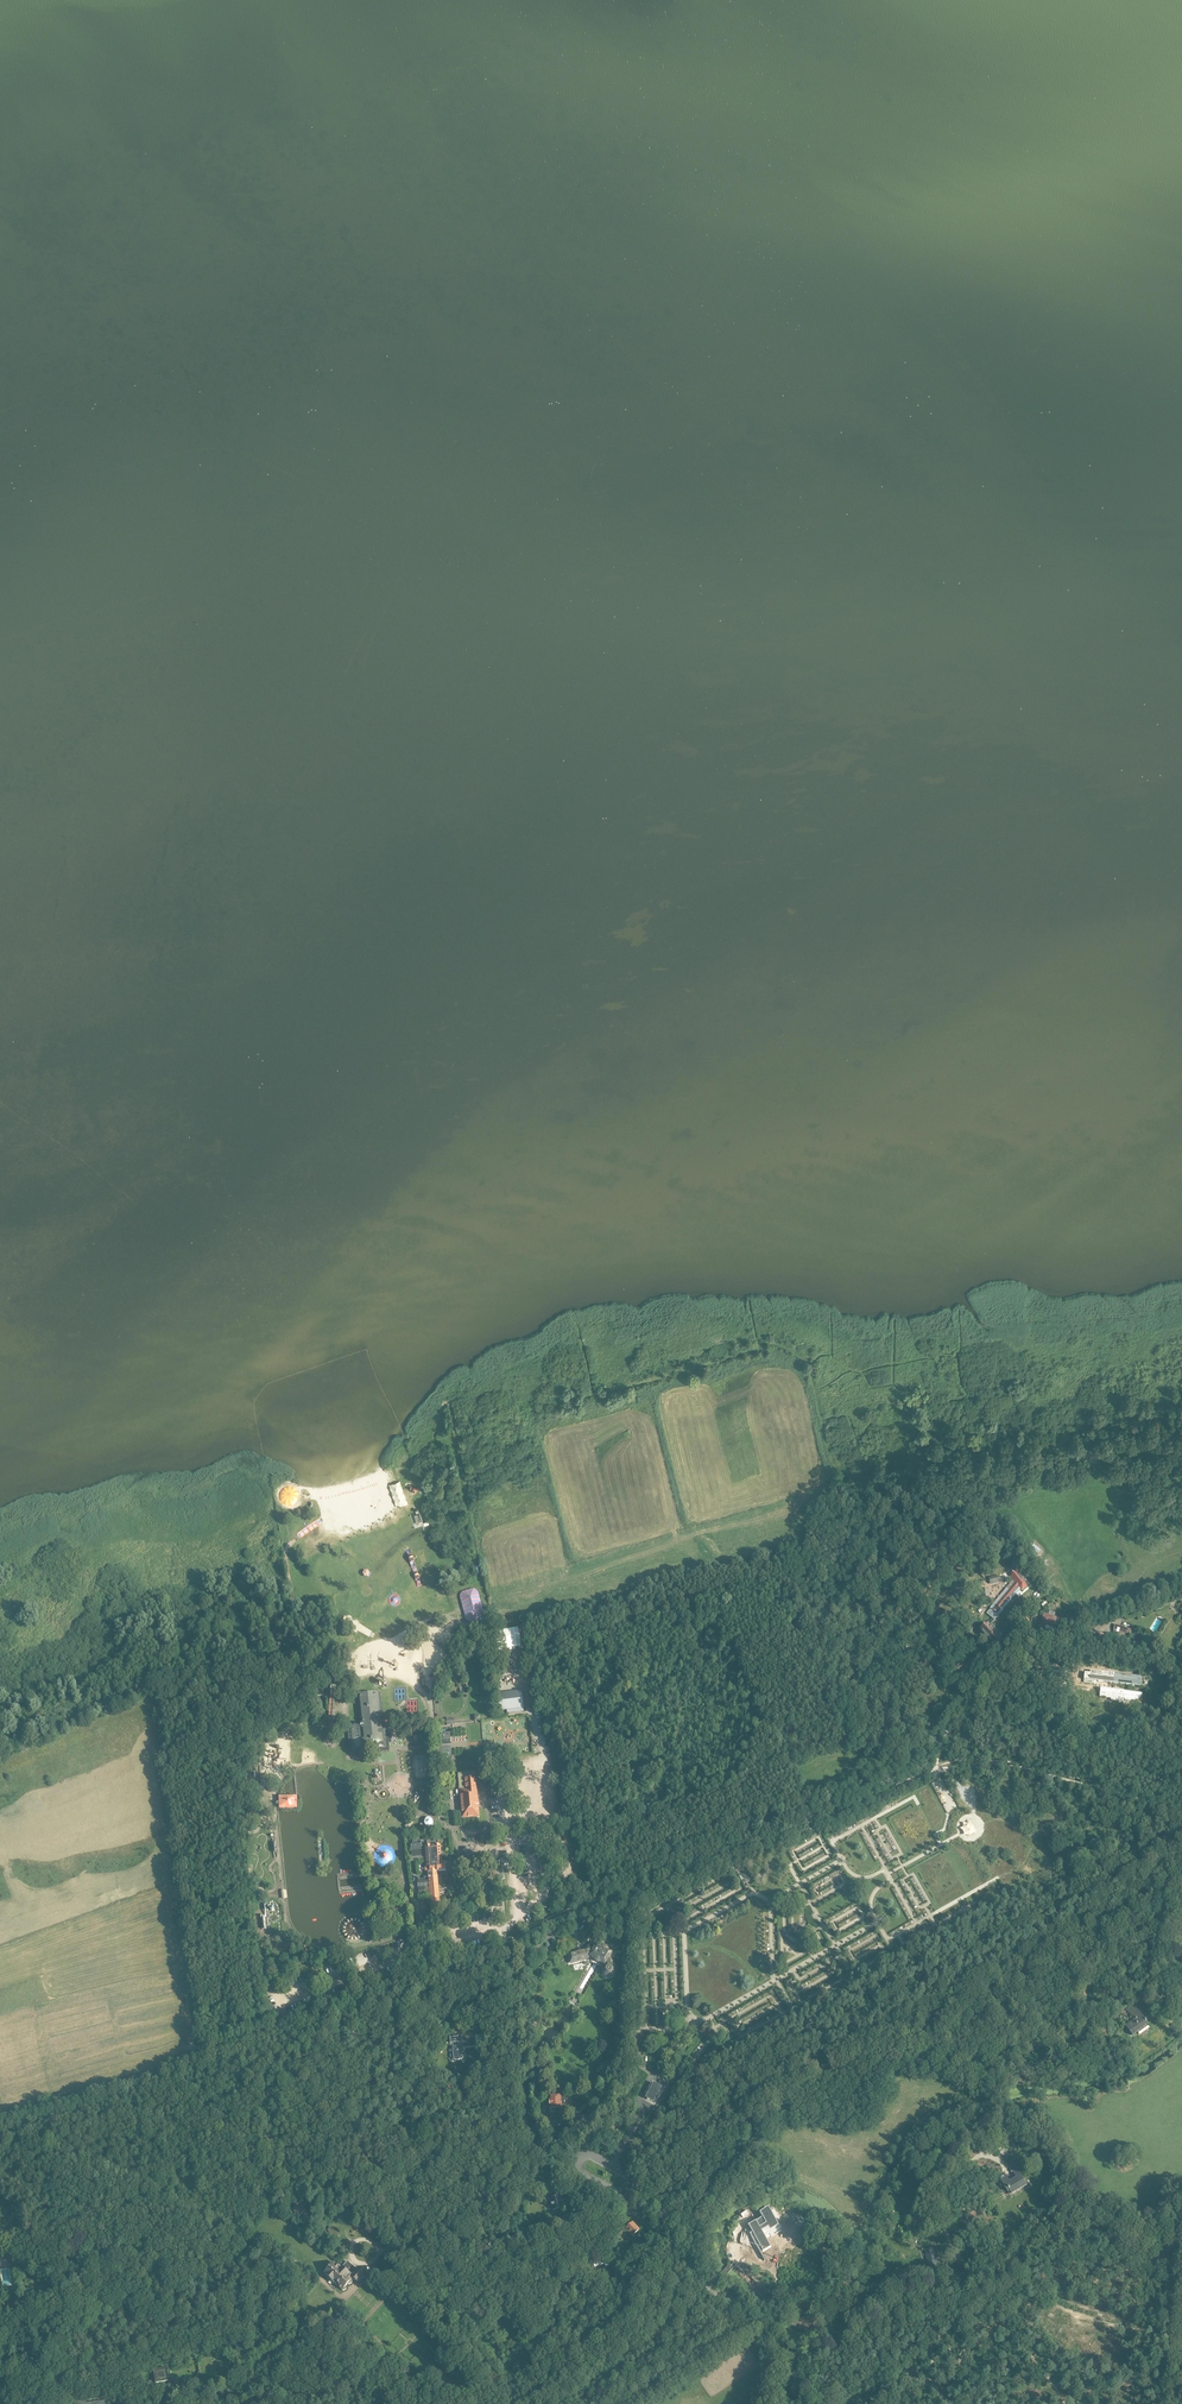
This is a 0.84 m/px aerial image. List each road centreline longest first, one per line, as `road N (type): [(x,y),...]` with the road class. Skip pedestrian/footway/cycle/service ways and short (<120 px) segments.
road 1 (track): [(693,2272),(707,2212),(748,2169),(752,2120),(771,2099),(869,2047),(1068,2043),(1084,2029),(1085,1997),(1111,1935),(1138,1913),(1181,1896)]
road 2 (unclassified): [(769,2403),(776,2375),(755,2326),(625,2205),(538,2149),(525,2131),(508,1944)]
road 3 (track): [(490,2145),(280,2189),(224,2266),(106,2306),(84,2324),(52,2362),(57,2398)]
road 4 (track): [(478,2085),(355,2245),(257,2303),(103,2359),(55,2403)]
road 5 (unclassified): [(0,2127),(155,2087),(282,2022),(508,1944)]
road 6 (unclassified): [(508,1944),(551,1921),(752,1852),(936,1770)]
road 7 (track): [(420,2249),(453,2307),(453,2335),(497,2288),(506,2262),(502,2193),(478,2085)]
road 8 (track): [(1181,1669),(1125,1638),(1047,1642),(990,1674),(971,1695),(936,1770)]
road 9 (track): [(912,2378),(952,2344),(959,2303),(908,2300),(813,2383),(775,2379)]
road 10 (track): [(464,1709),(454,1667),(466,1658),(479,1665),(489,1713),(441,1719),(435,1677),(451,1683),(442,1715),(457,1715)]
road 11 (track): [(180,2390),(254,2362),(354,2290),(369,2267),(347,2250)]
road 12 (track): [(385,2253),(508,2238),(632,2211)]
road 13 (track): [(1162,1803),(1020,1768),(972,1763),(936,1770)]
road 14 (track): [(467,2403),(596,2274),(608,2275)]
road 15 (track): [(1181,1915),(1167,1939),(1156,1993),(1120,2011),(1096,2036),(1068,2043)]
road 16 (track): [(987,2149),(941,2195),(942,2221),(969,2276),(959,2303)]
road 17 (track): [(642,2403),(755,2326)]

